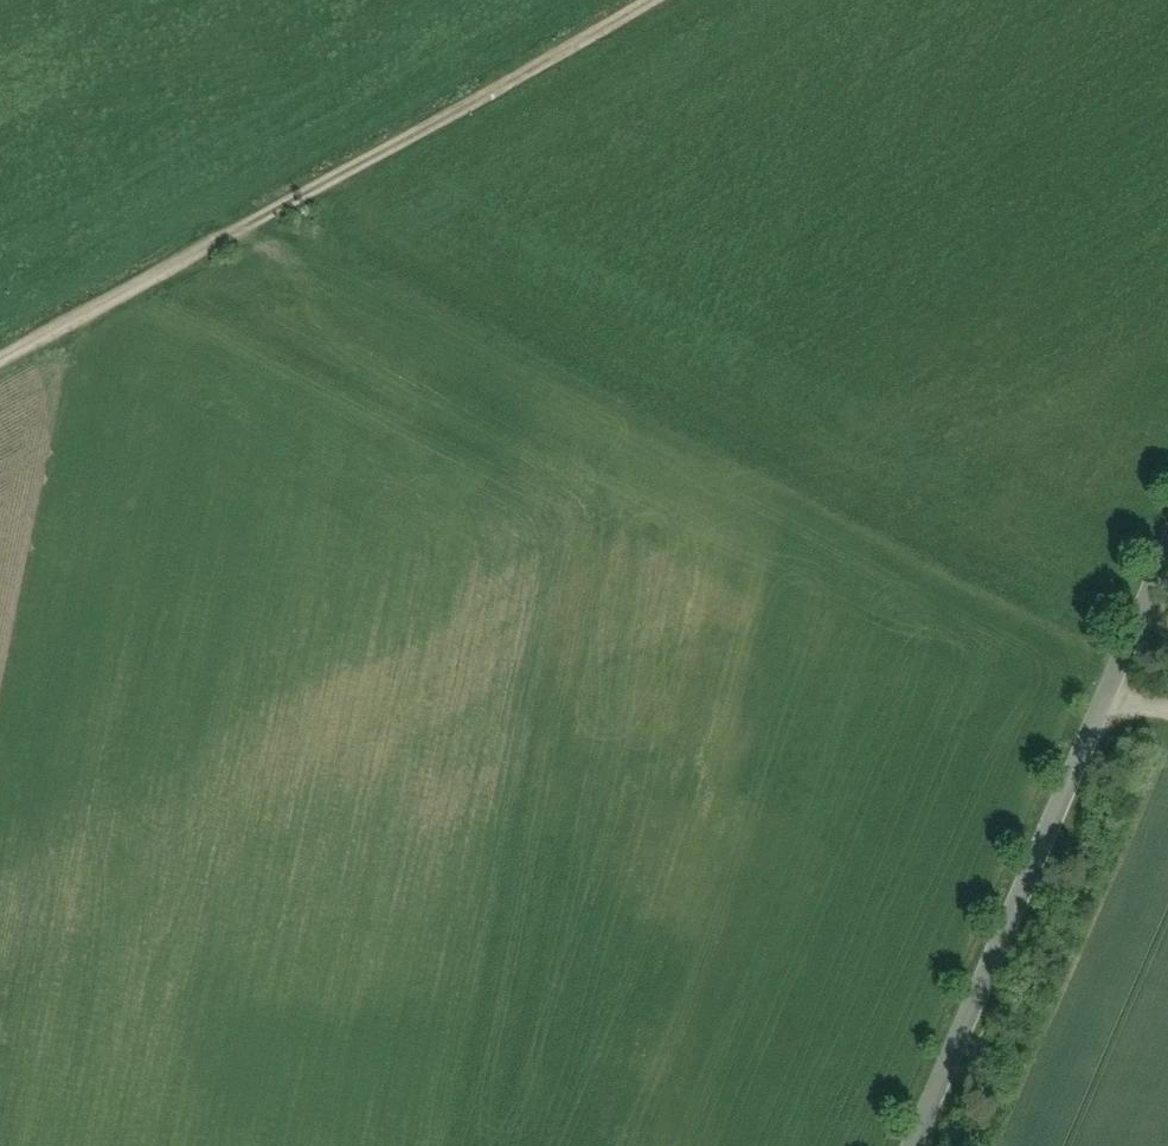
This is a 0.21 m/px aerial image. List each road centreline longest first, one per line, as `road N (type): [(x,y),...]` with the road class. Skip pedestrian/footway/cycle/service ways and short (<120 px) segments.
road 1 (track): [(0,366),(660,0)]
road 2 (residential): [(1167,535),(911,1145)]

